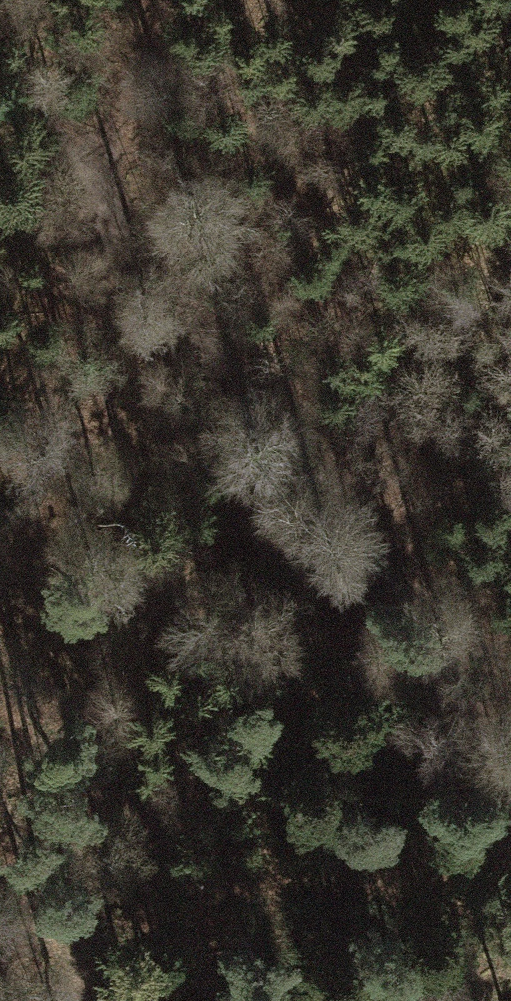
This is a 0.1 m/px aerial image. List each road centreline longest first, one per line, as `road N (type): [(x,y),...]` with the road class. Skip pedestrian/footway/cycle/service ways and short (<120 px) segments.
road 1 (track): [(162,0),(133,106),(117,372),(61,757),(60,1000)]
road 2 (track): [(0,58),(468,735),(510,782)]

